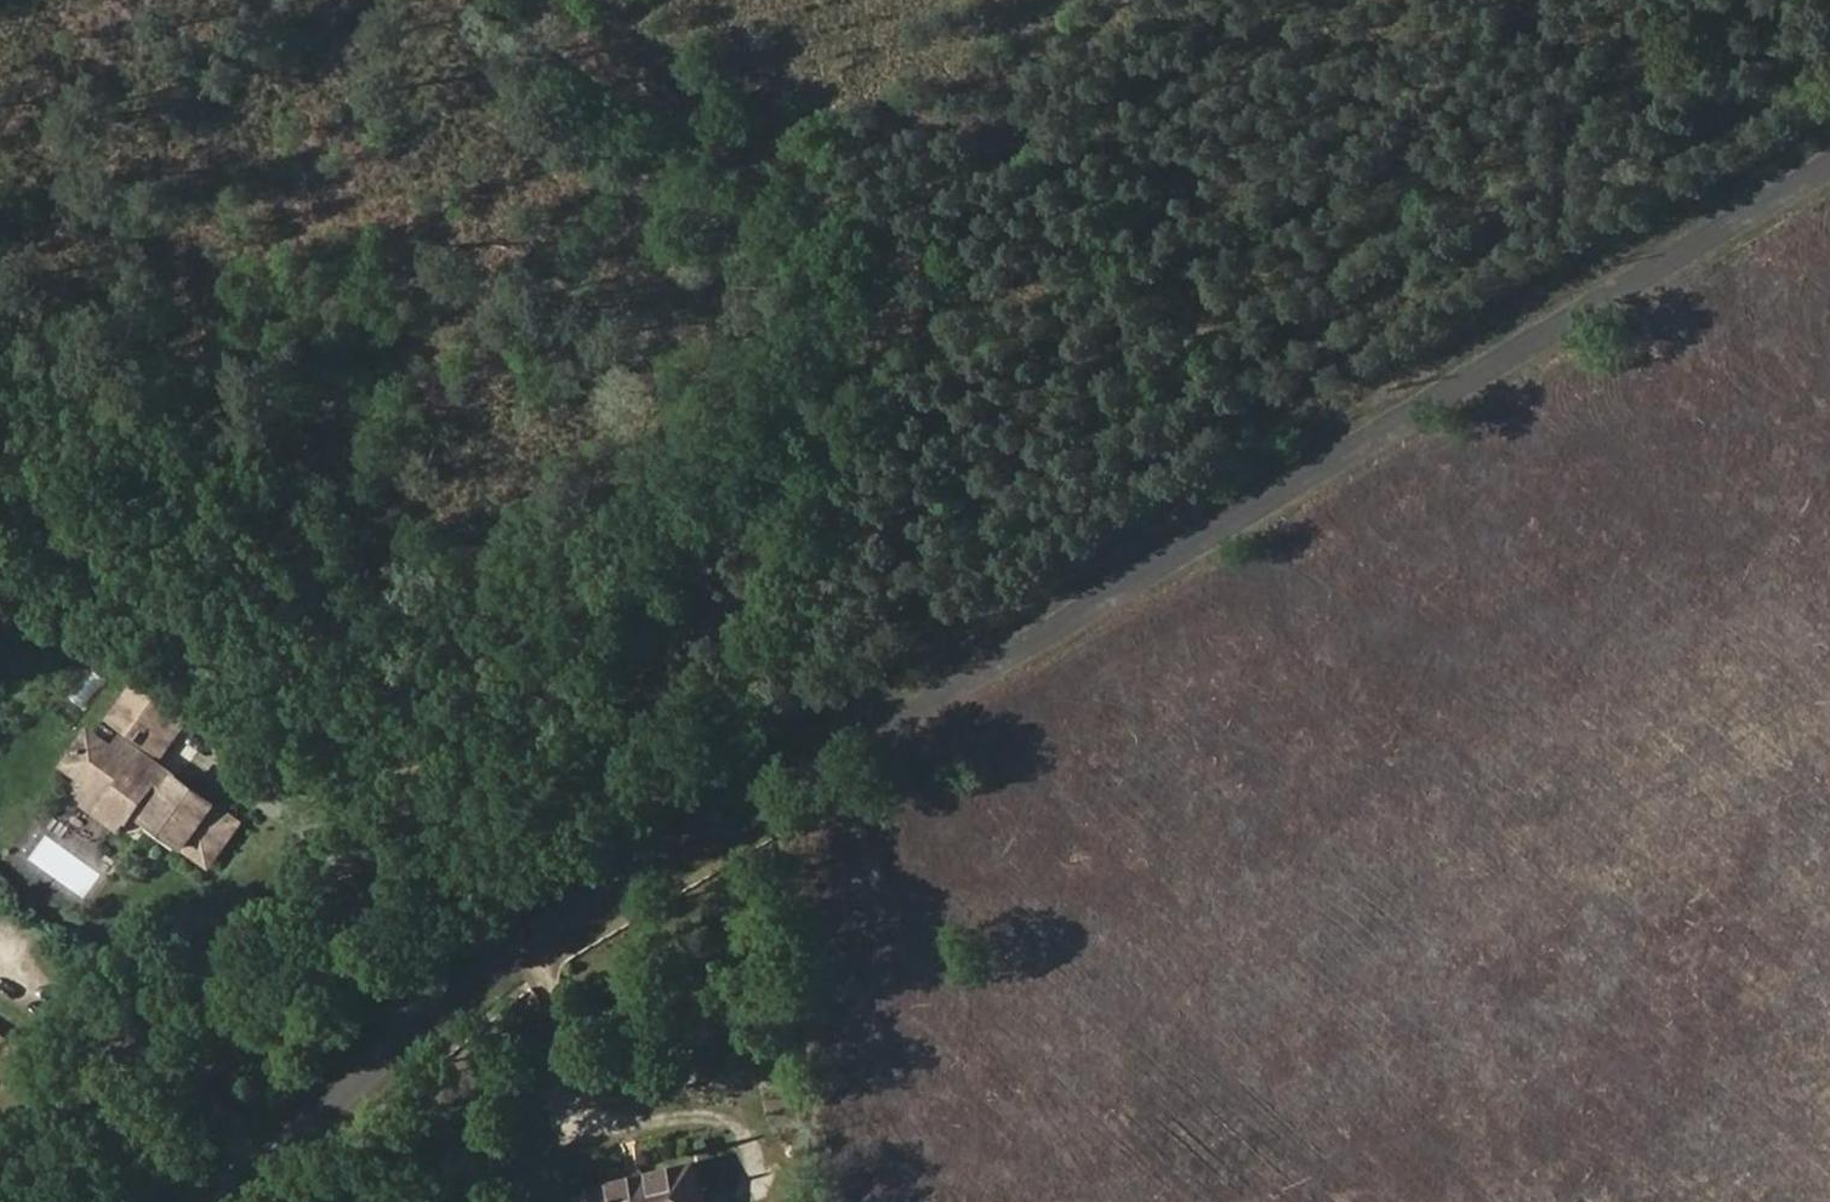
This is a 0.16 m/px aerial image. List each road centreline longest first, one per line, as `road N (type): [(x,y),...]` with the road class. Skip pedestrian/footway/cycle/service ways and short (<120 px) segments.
road 1 (unclassified): [(225,1201),(560,925),(797,796),(1829,170)]

